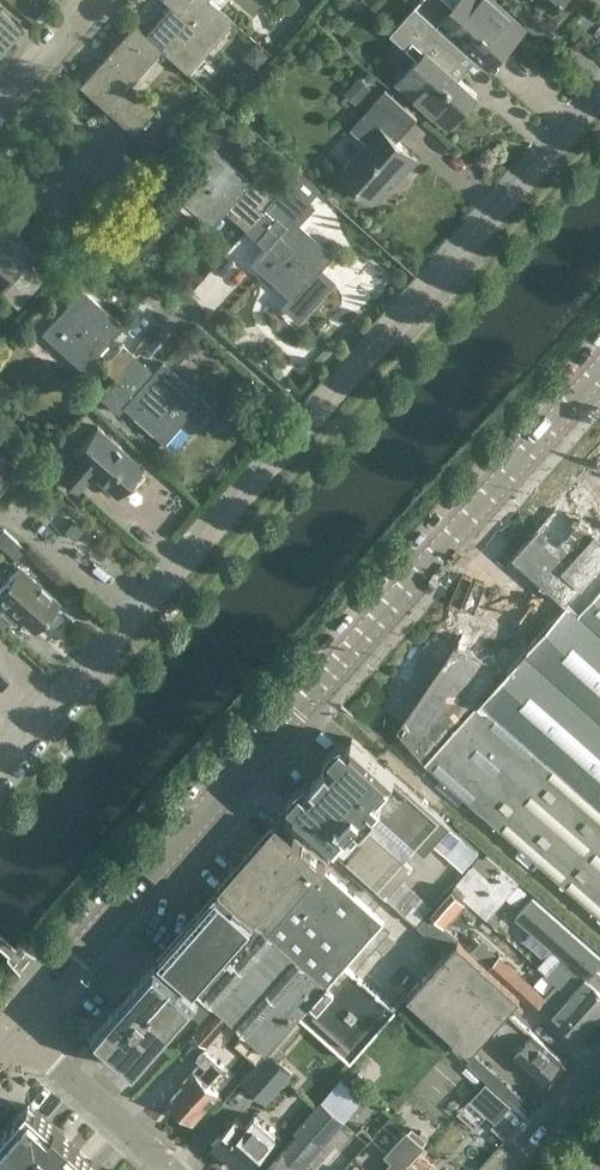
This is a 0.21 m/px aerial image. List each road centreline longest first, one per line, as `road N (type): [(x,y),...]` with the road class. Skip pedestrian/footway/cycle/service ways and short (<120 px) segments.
road 1 (tertiary): [(8,1027),(599,373)]
road 2 (residential): [(135,620),(599,105)]
road 3 (residential): [(172,1169),(8,1027)]
road 4 (residential): [(0,771),(135,620)]
road 5 (residential): [(14,515),(135,620)]
road 6 (residential): [(506,1169),(599,1063)]
road 7 (residential): [(0,105),(92,0)]

